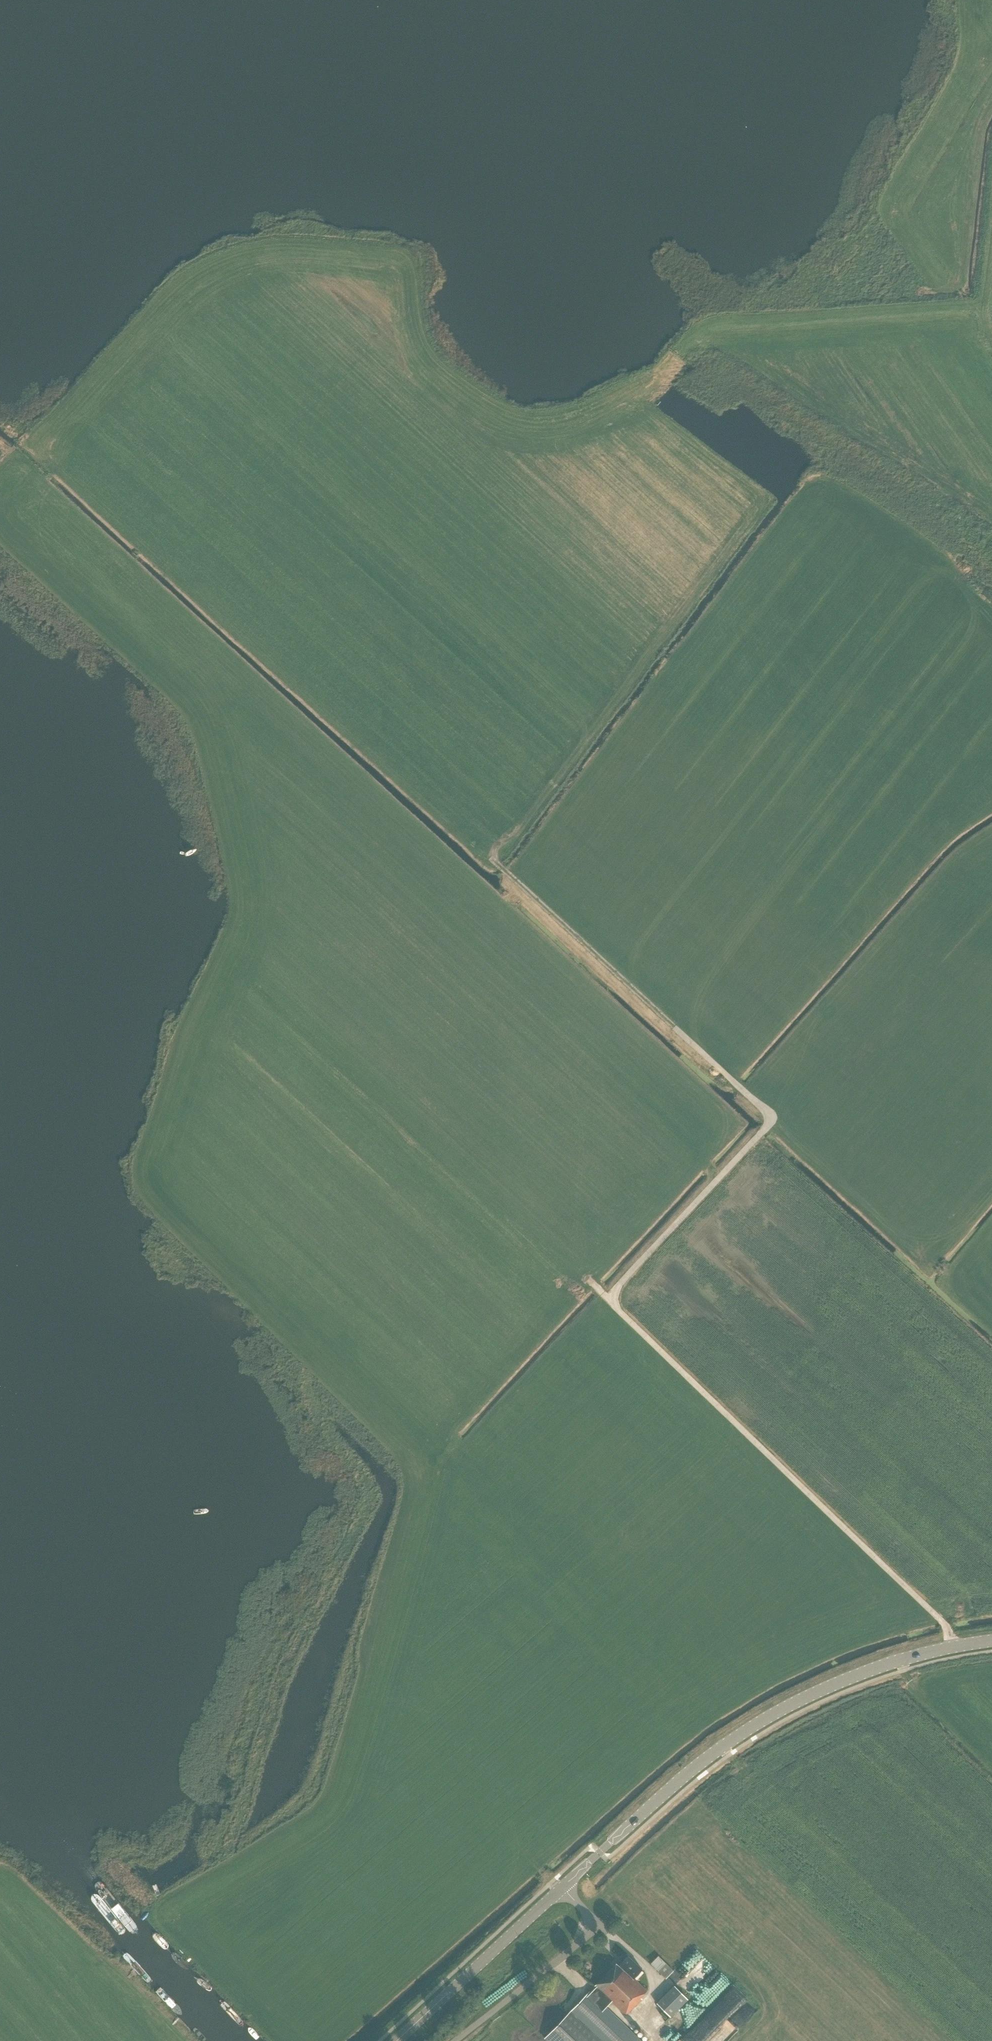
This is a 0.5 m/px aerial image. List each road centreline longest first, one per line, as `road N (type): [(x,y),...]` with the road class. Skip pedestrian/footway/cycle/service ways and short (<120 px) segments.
road 1 (track): [(610,1300),(771,1123),(769,1112),(493,861)]
road 2 (track): [(954,1647),(945,1626),(589,1279)]
road 3 (tertiary): [(563,1885),(750,1728),(885,1664),(991,1640)]
road 4 (tertiary): [(395,2040),(563,1885)]
road 5 (unclassified): [(456,2040),(584,1938),(588,1915),(563,1885)]

